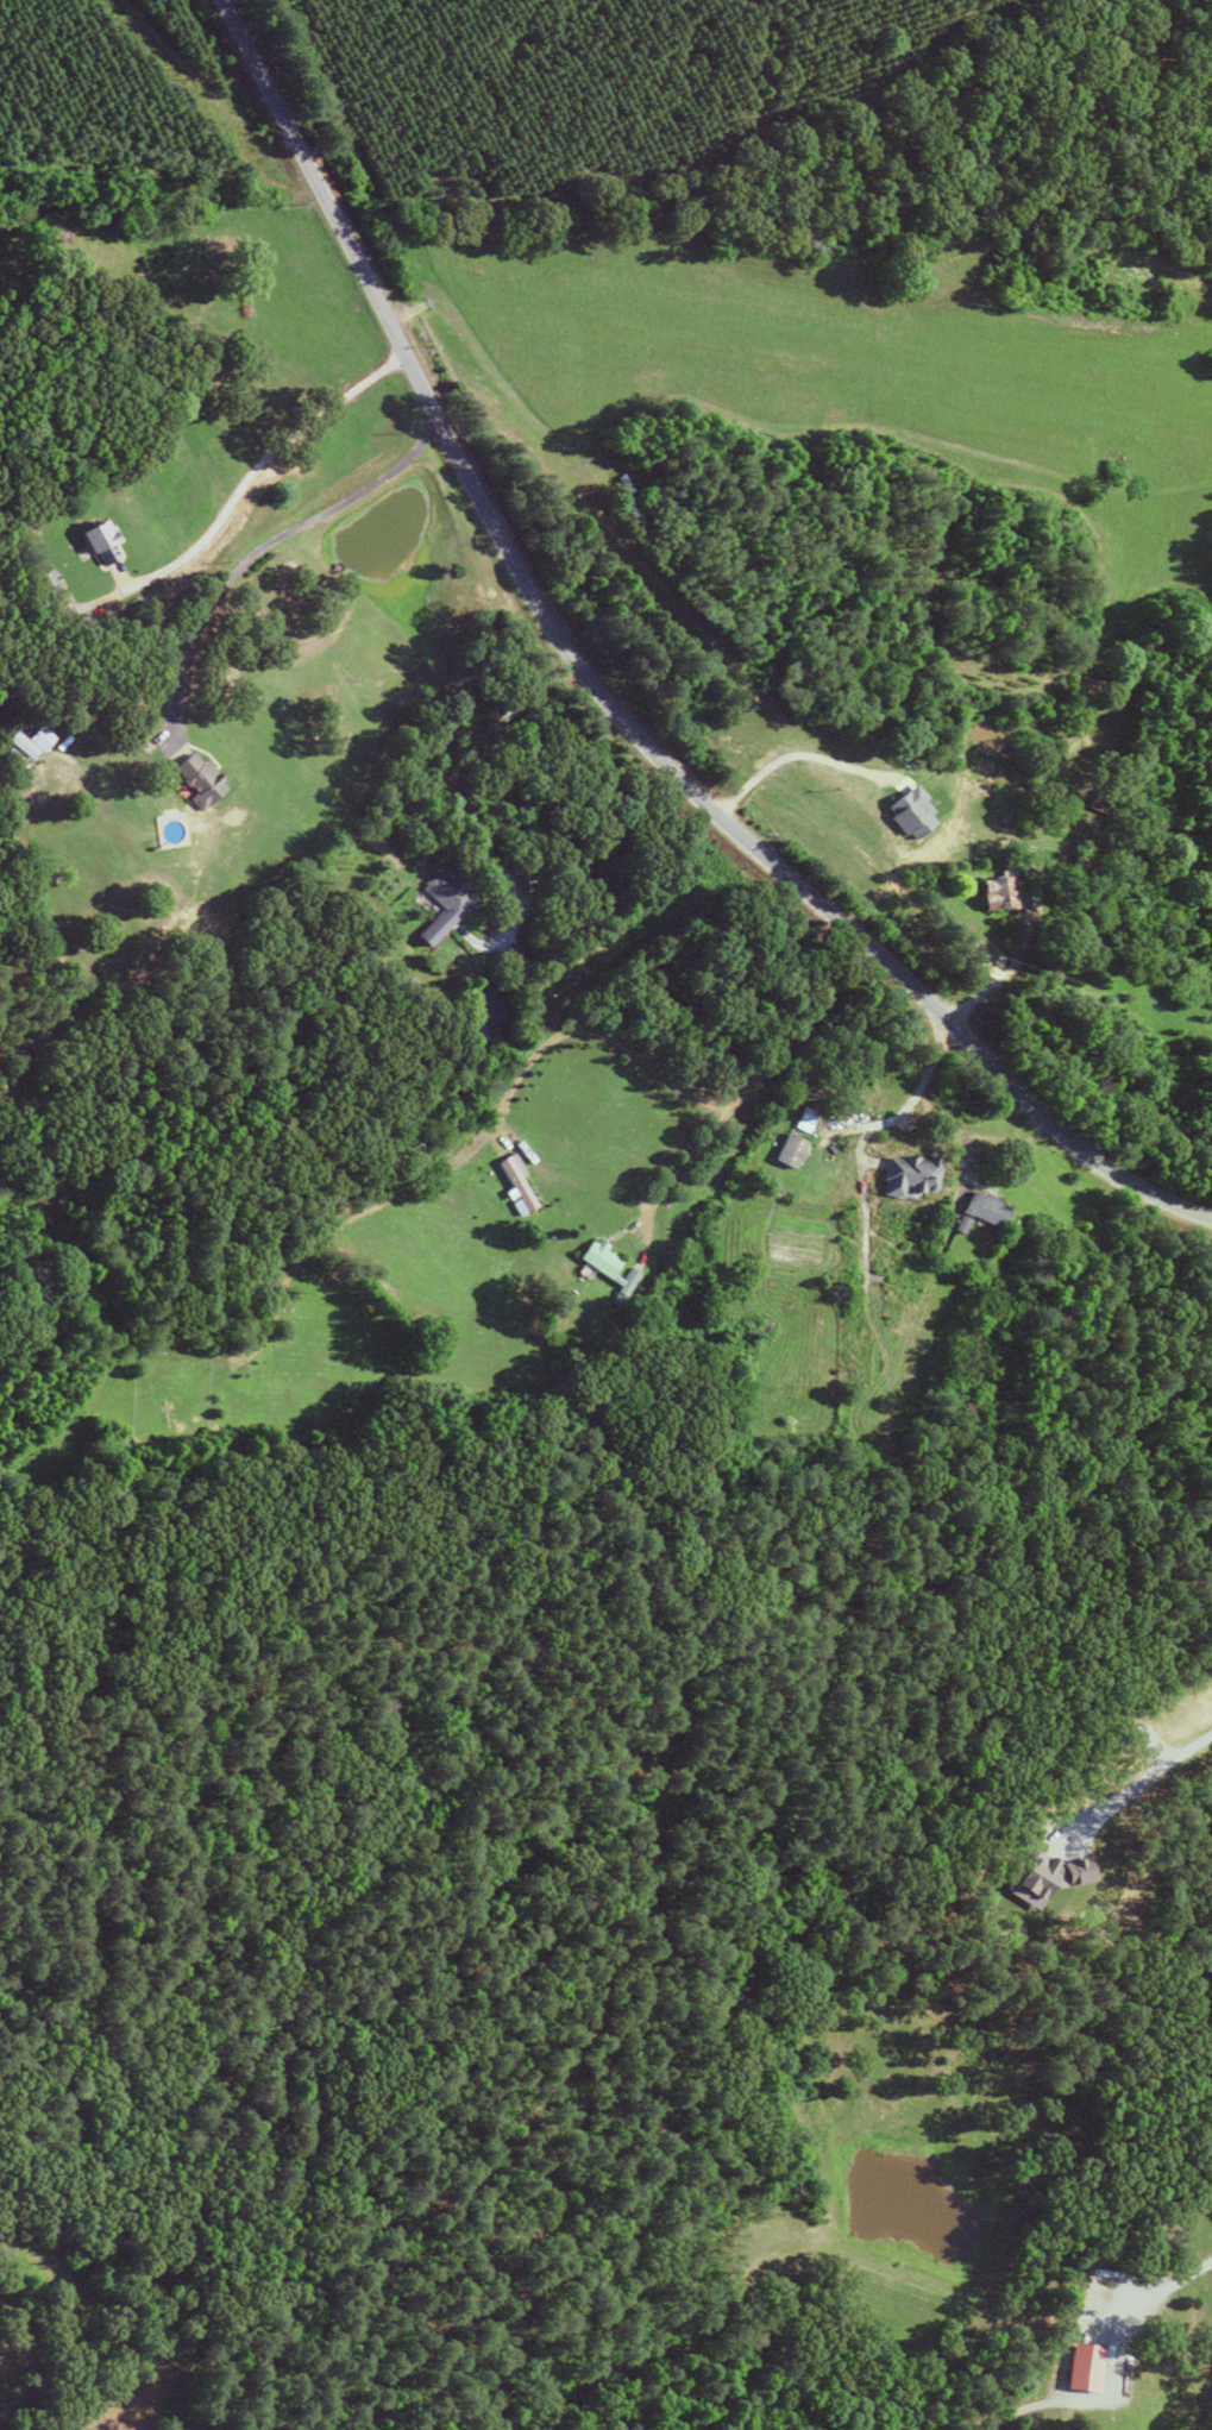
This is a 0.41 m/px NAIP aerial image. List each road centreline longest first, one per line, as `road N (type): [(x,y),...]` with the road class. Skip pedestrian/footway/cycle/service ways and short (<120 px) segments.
road 1 (tertiary): [(1211,1208),(1175,1201),(972,1056),(869,946),(691,790),(576,666),(438,441),(223,0)]
road 2 (residential): [(406,366),(0,482)]

